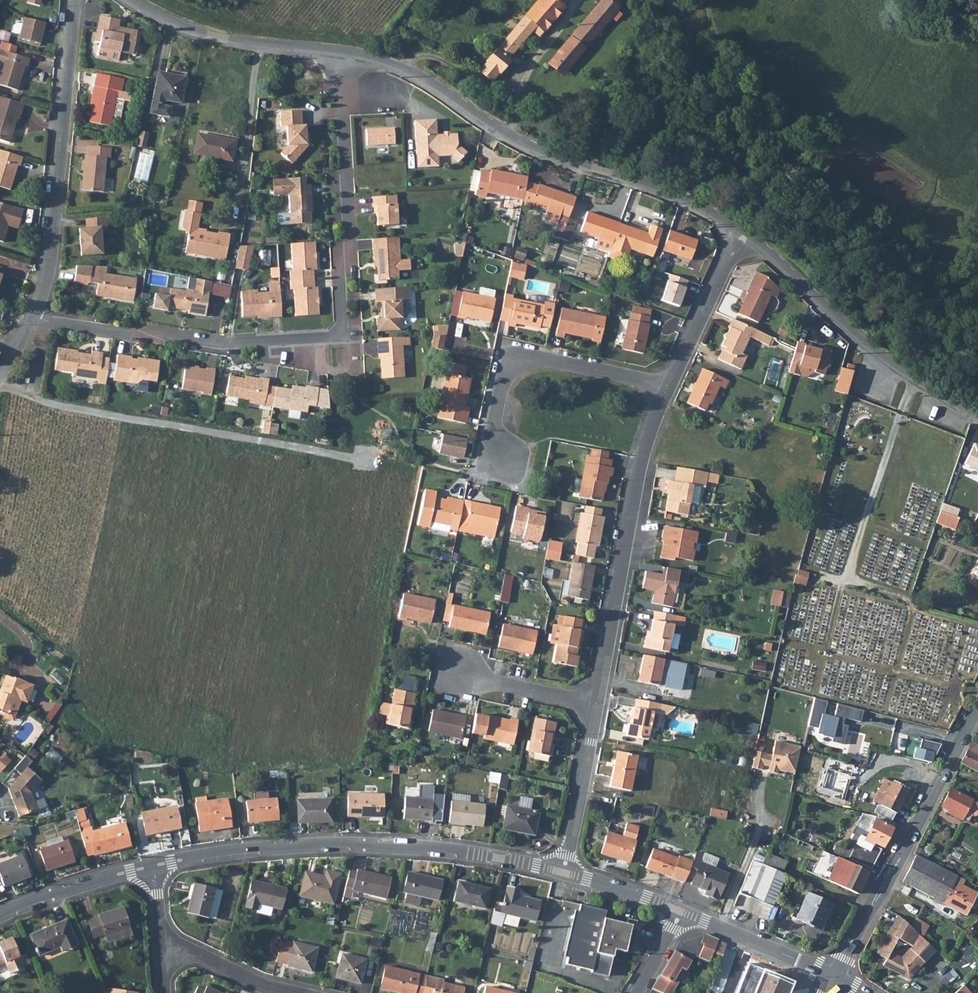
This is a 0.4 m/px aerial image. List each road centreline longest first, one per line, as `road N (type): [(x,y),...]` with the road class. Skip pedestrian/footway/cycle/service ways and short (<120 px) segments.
road 1 (residential): [(746,235),(685,197),(535,150),(419,76),(350,54)]
road 2 (residential): [(564,872),(358,846),(152,867)]
road 3 (residential): [(596,702),(641,459),(669,384)]
road 4 (residential): [(76,0),(50,265),(32,315)]
road 5 (residential): [(350,54),(337,97),(346,336),(325,338)]
road 6 (tertiary): [(977,703),(840,965)]
road 7 (residential): [(977,416),(891,366),(746,235)]
road 8 (residential): [(669,384),(521,360),(512,367),(497,435),(505,465)]
road 9 (residential): [(268,340),(198,345),(32,315)]
road 10 (residential): [(350,54),(221,38),(134,0)]
road 11 (residential): [(564,872),(596,702)]
road 12 (residential): [(669,384),(746,235)]
road 13 (residential): [(152,867),(0,913)]
road 14 (residential): [(822,972),(682,913)]
road 15 (residential): [(596,702),(460,675)]
road 16 (residential): [(161,945),(288,992)]
road 17 (residential): [(682,913),(564,872)]

